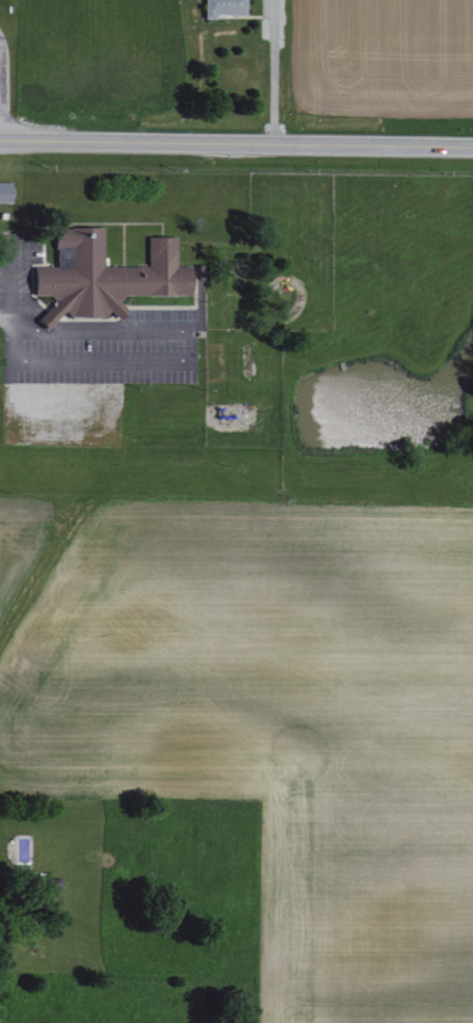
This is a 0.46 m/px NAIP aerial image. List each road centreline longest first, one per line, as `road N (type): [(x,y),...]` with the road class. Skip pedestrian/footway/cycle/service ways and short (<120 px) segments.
road 1 (primary): [(472,144),(0,143)]

